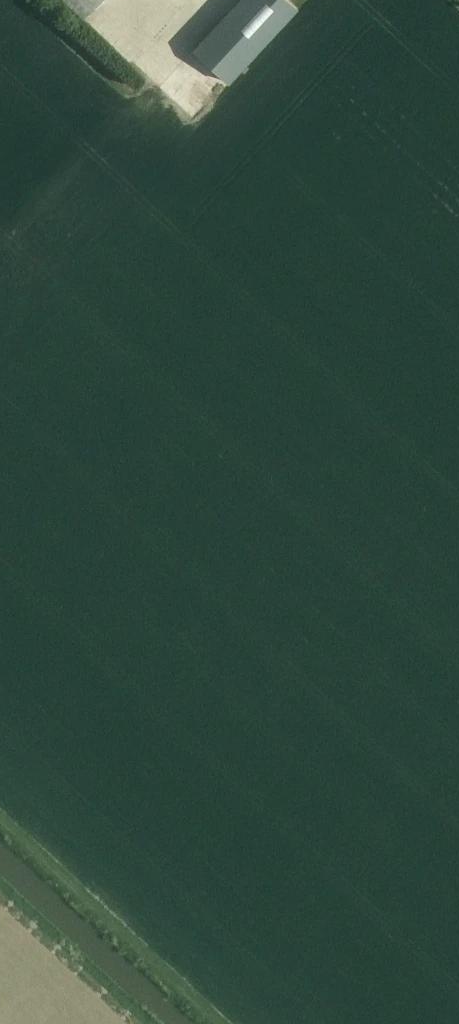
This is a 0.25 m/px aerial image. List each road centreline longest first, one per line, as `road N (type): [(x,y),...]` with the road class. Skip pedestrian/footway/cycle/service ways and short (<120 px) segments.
road 1 (track): [(0,904),(128,1023)]

